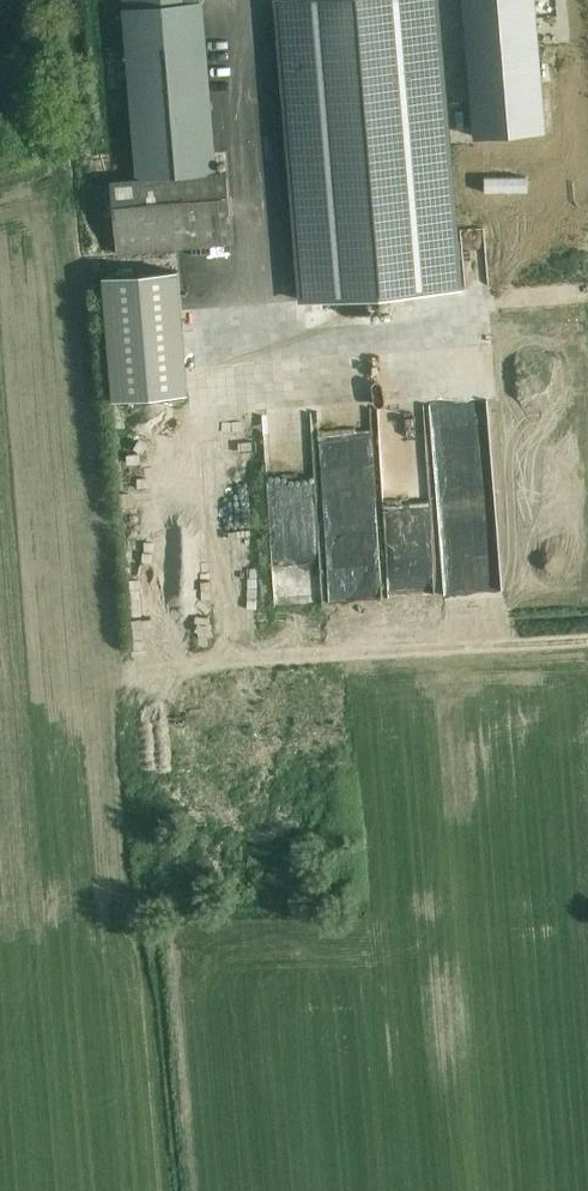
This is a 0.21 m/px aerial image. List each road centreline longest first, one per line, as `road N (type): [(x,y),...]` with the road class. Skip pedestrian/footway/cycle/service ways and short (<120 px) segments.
road 1 (track): [(149,683),(213,663),(587,643)]
road 2 (track): [(135,459),(162,838)]

